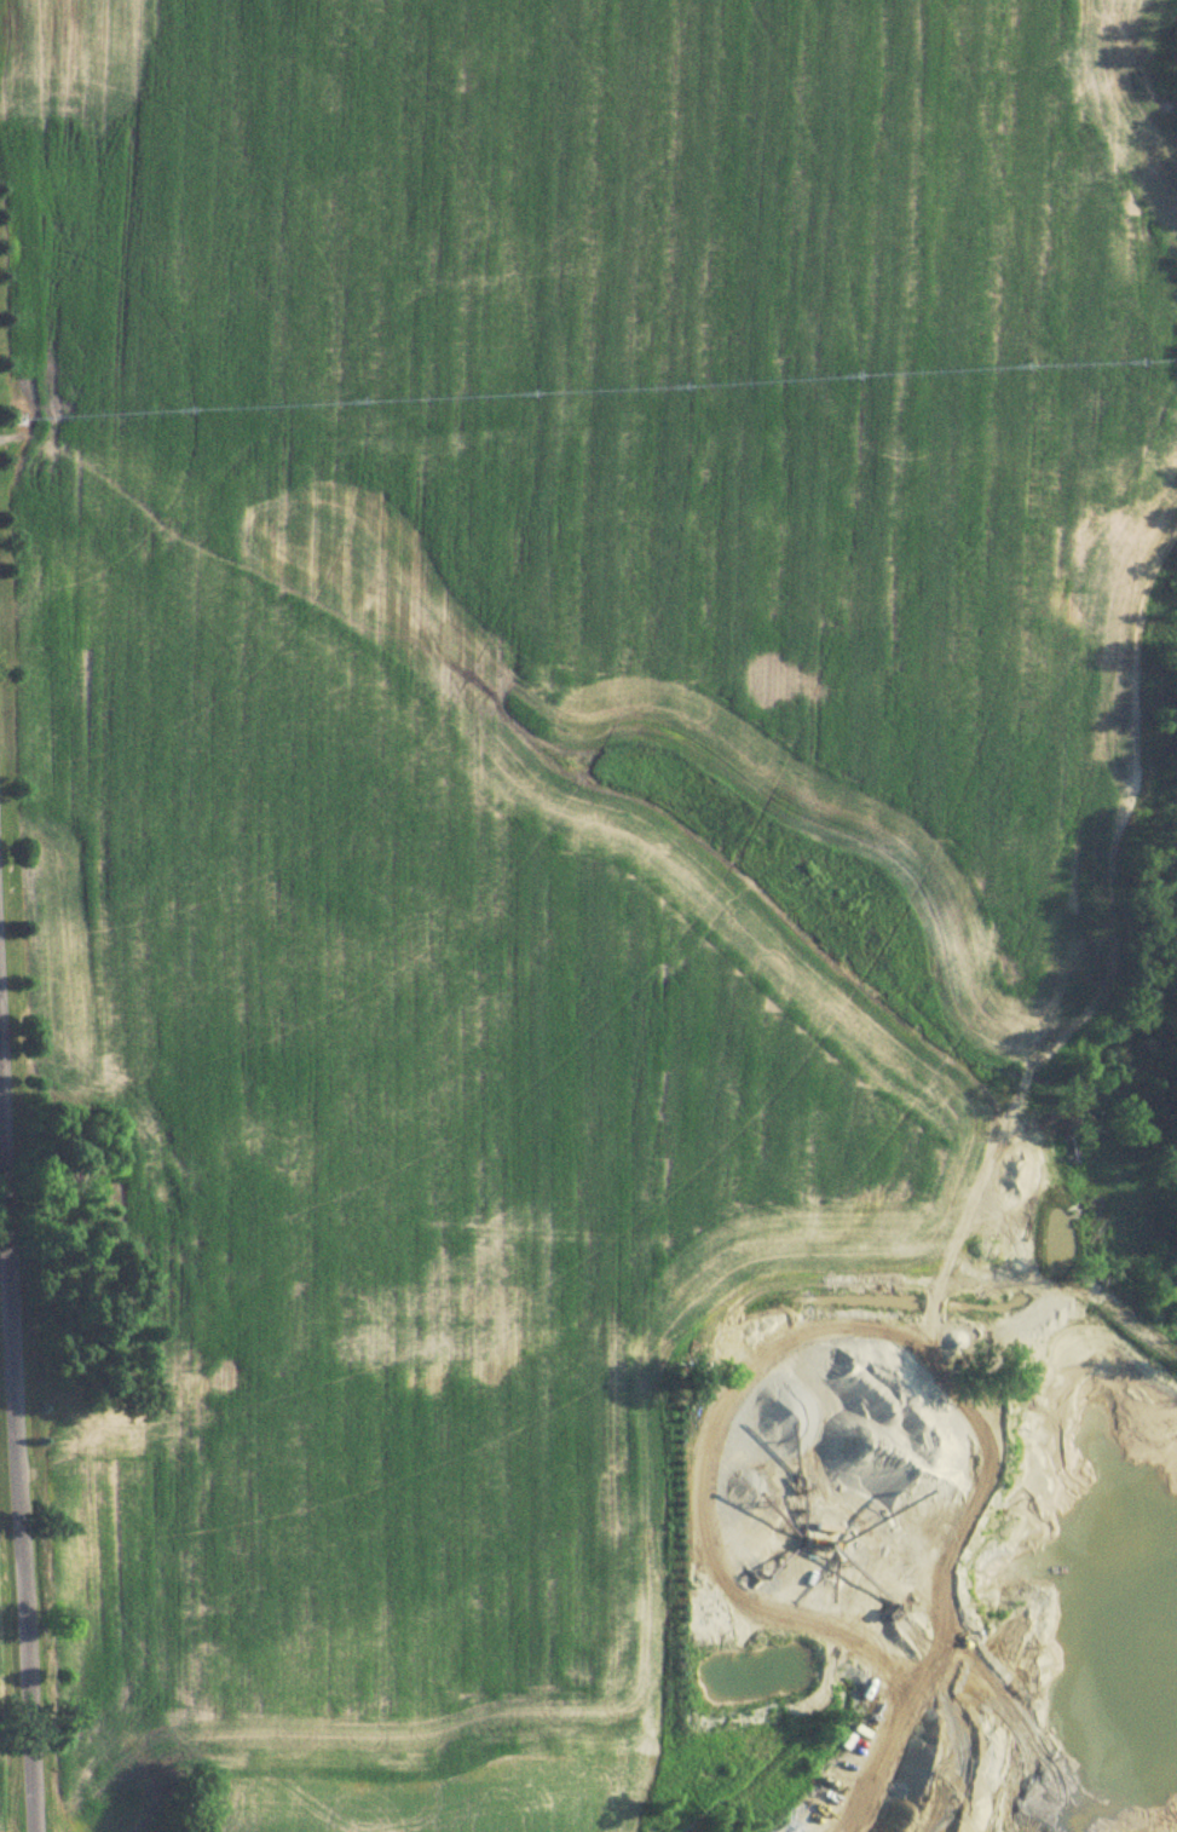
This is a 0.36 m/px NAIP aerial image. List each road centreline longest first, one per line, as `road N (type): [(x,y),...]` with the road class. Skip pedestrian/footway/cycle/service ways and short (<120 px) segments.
road 1 (residential): [(37,1831),(0,1174)]

